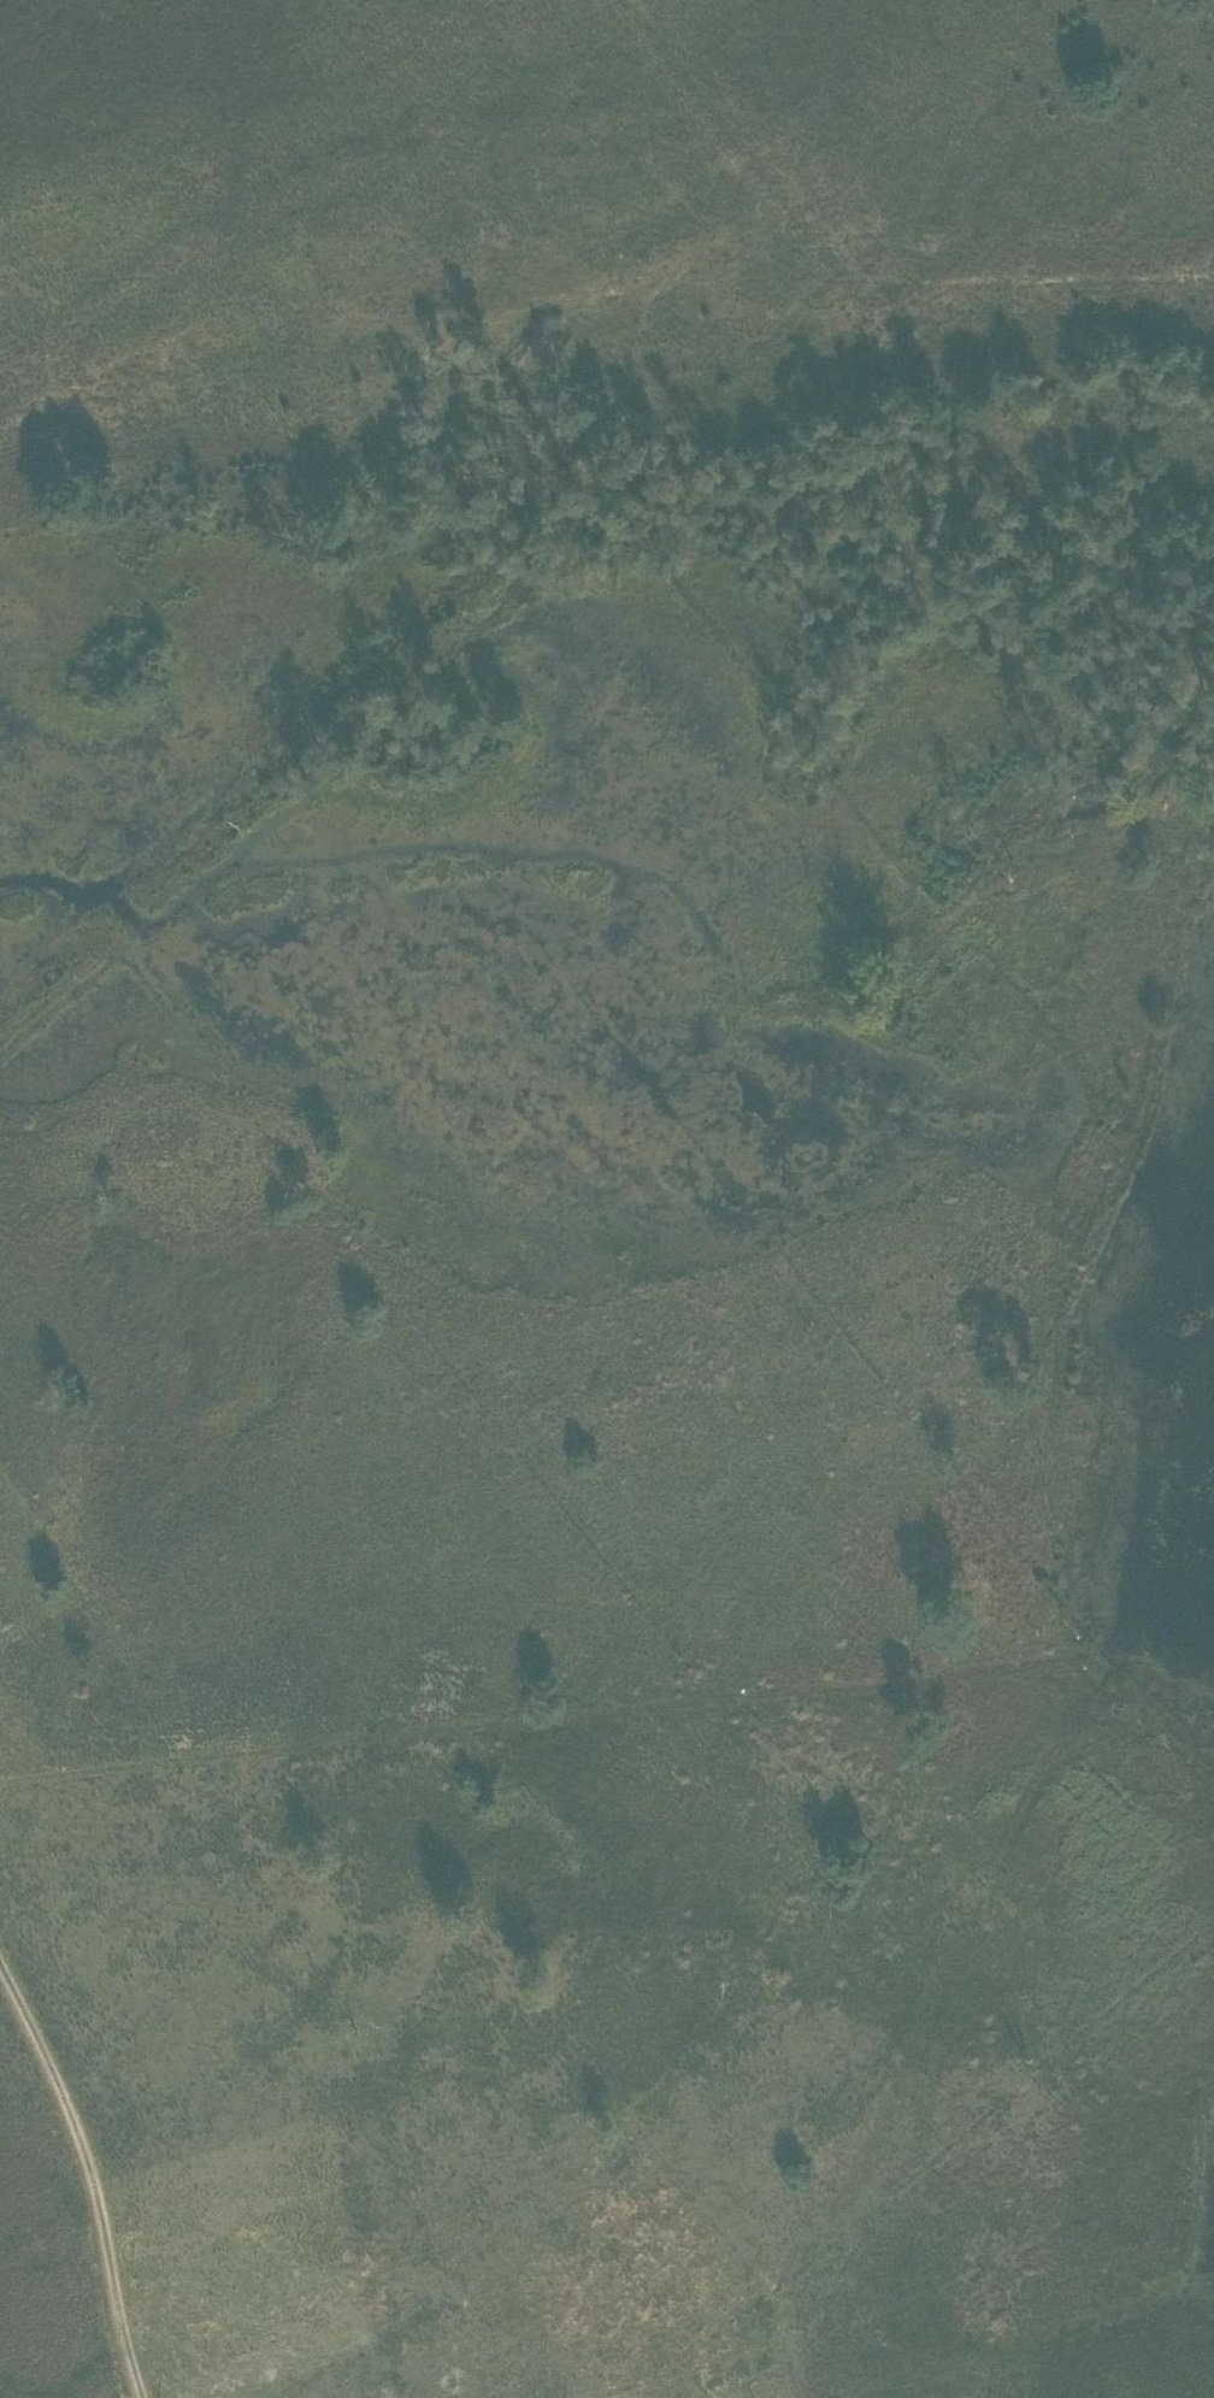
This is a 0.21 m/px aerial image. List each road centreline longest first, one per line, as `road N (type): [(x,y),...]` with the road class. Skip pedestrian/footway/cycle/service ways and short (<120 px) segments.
road 1 (track): [(0,1964),(96,2181),(140,2397)]

